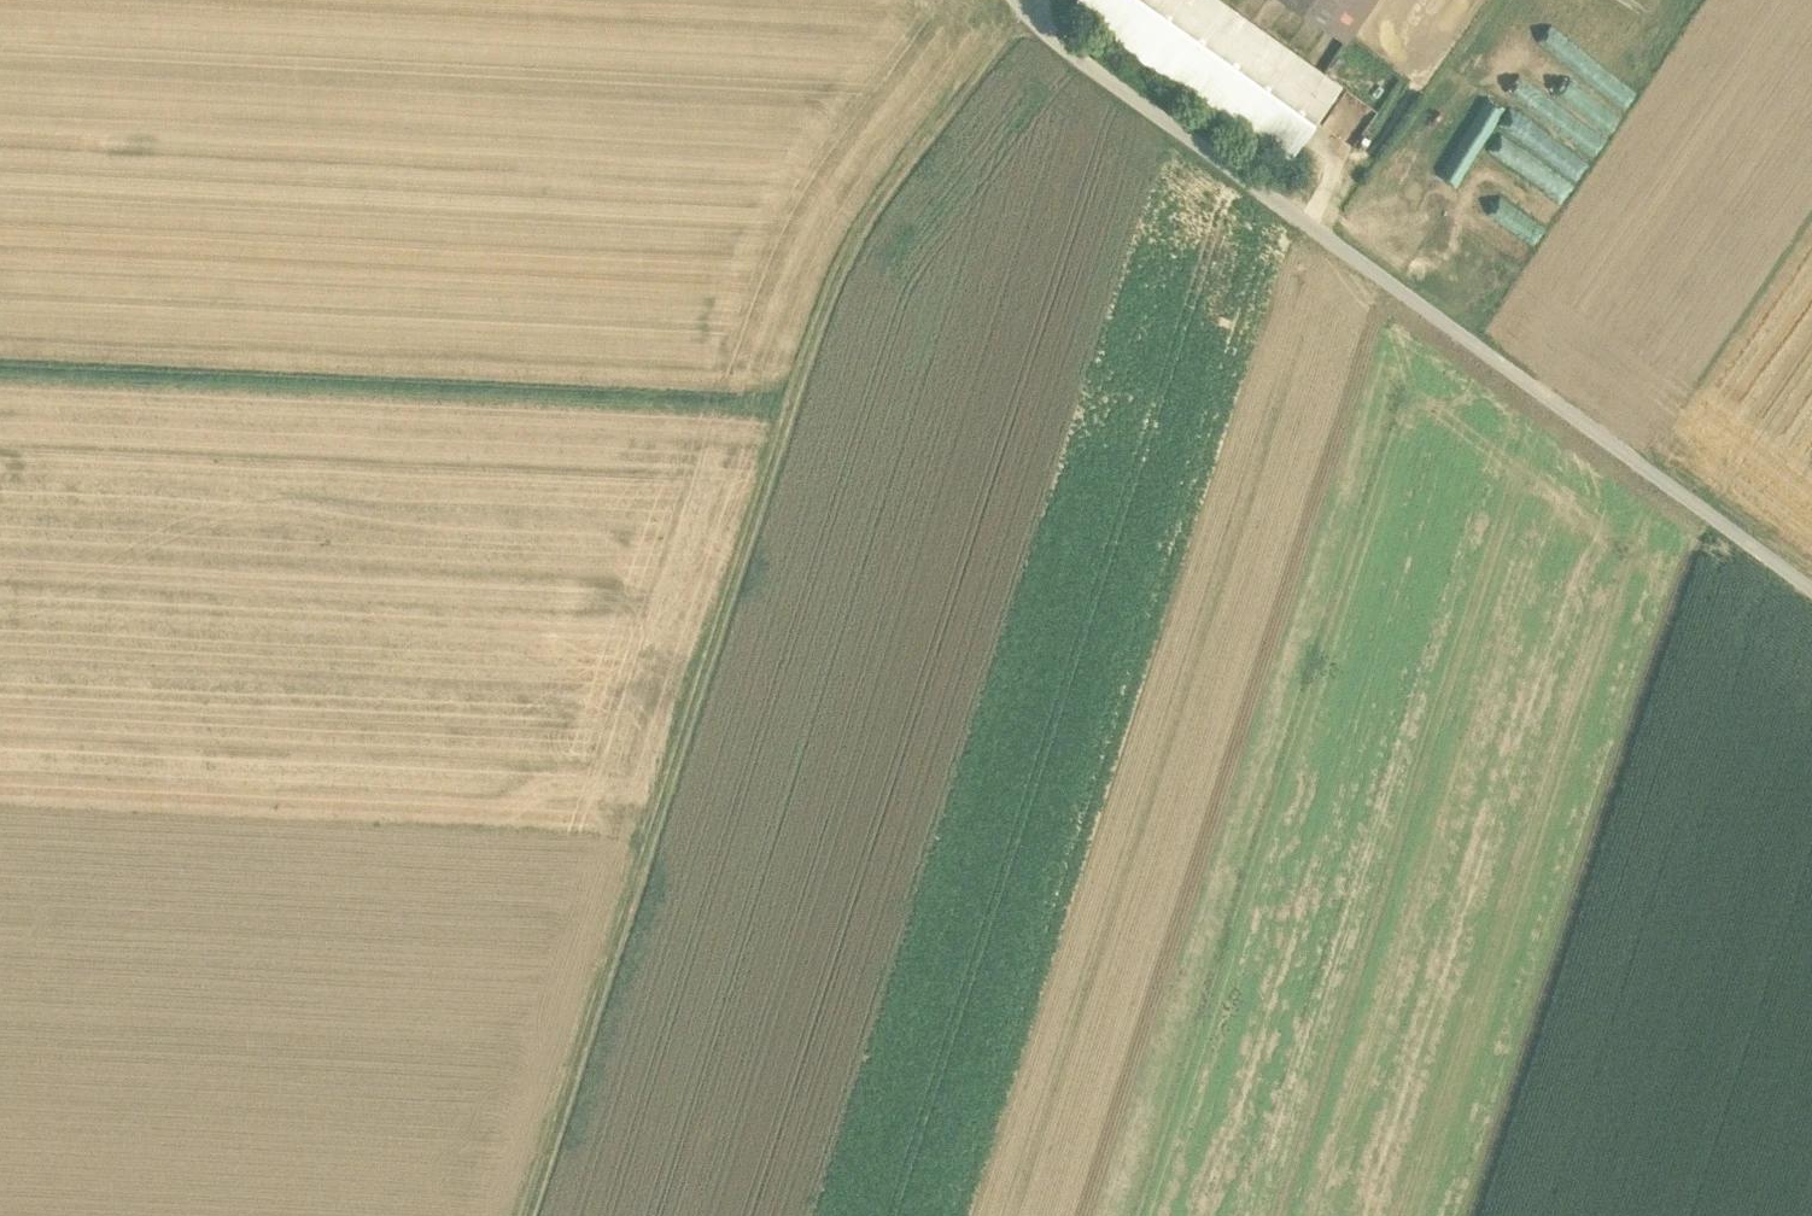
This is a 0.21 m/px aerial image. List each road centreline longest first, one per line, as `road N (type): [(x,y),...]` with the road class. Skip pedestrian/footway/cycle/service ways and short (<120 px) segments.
road 1 (track): [(539,1215),(851,244),(1018,13)]
road 2 (track): [(1046,35),(1811,592)]
road 3 (track): [(798,405),(0,369)]

